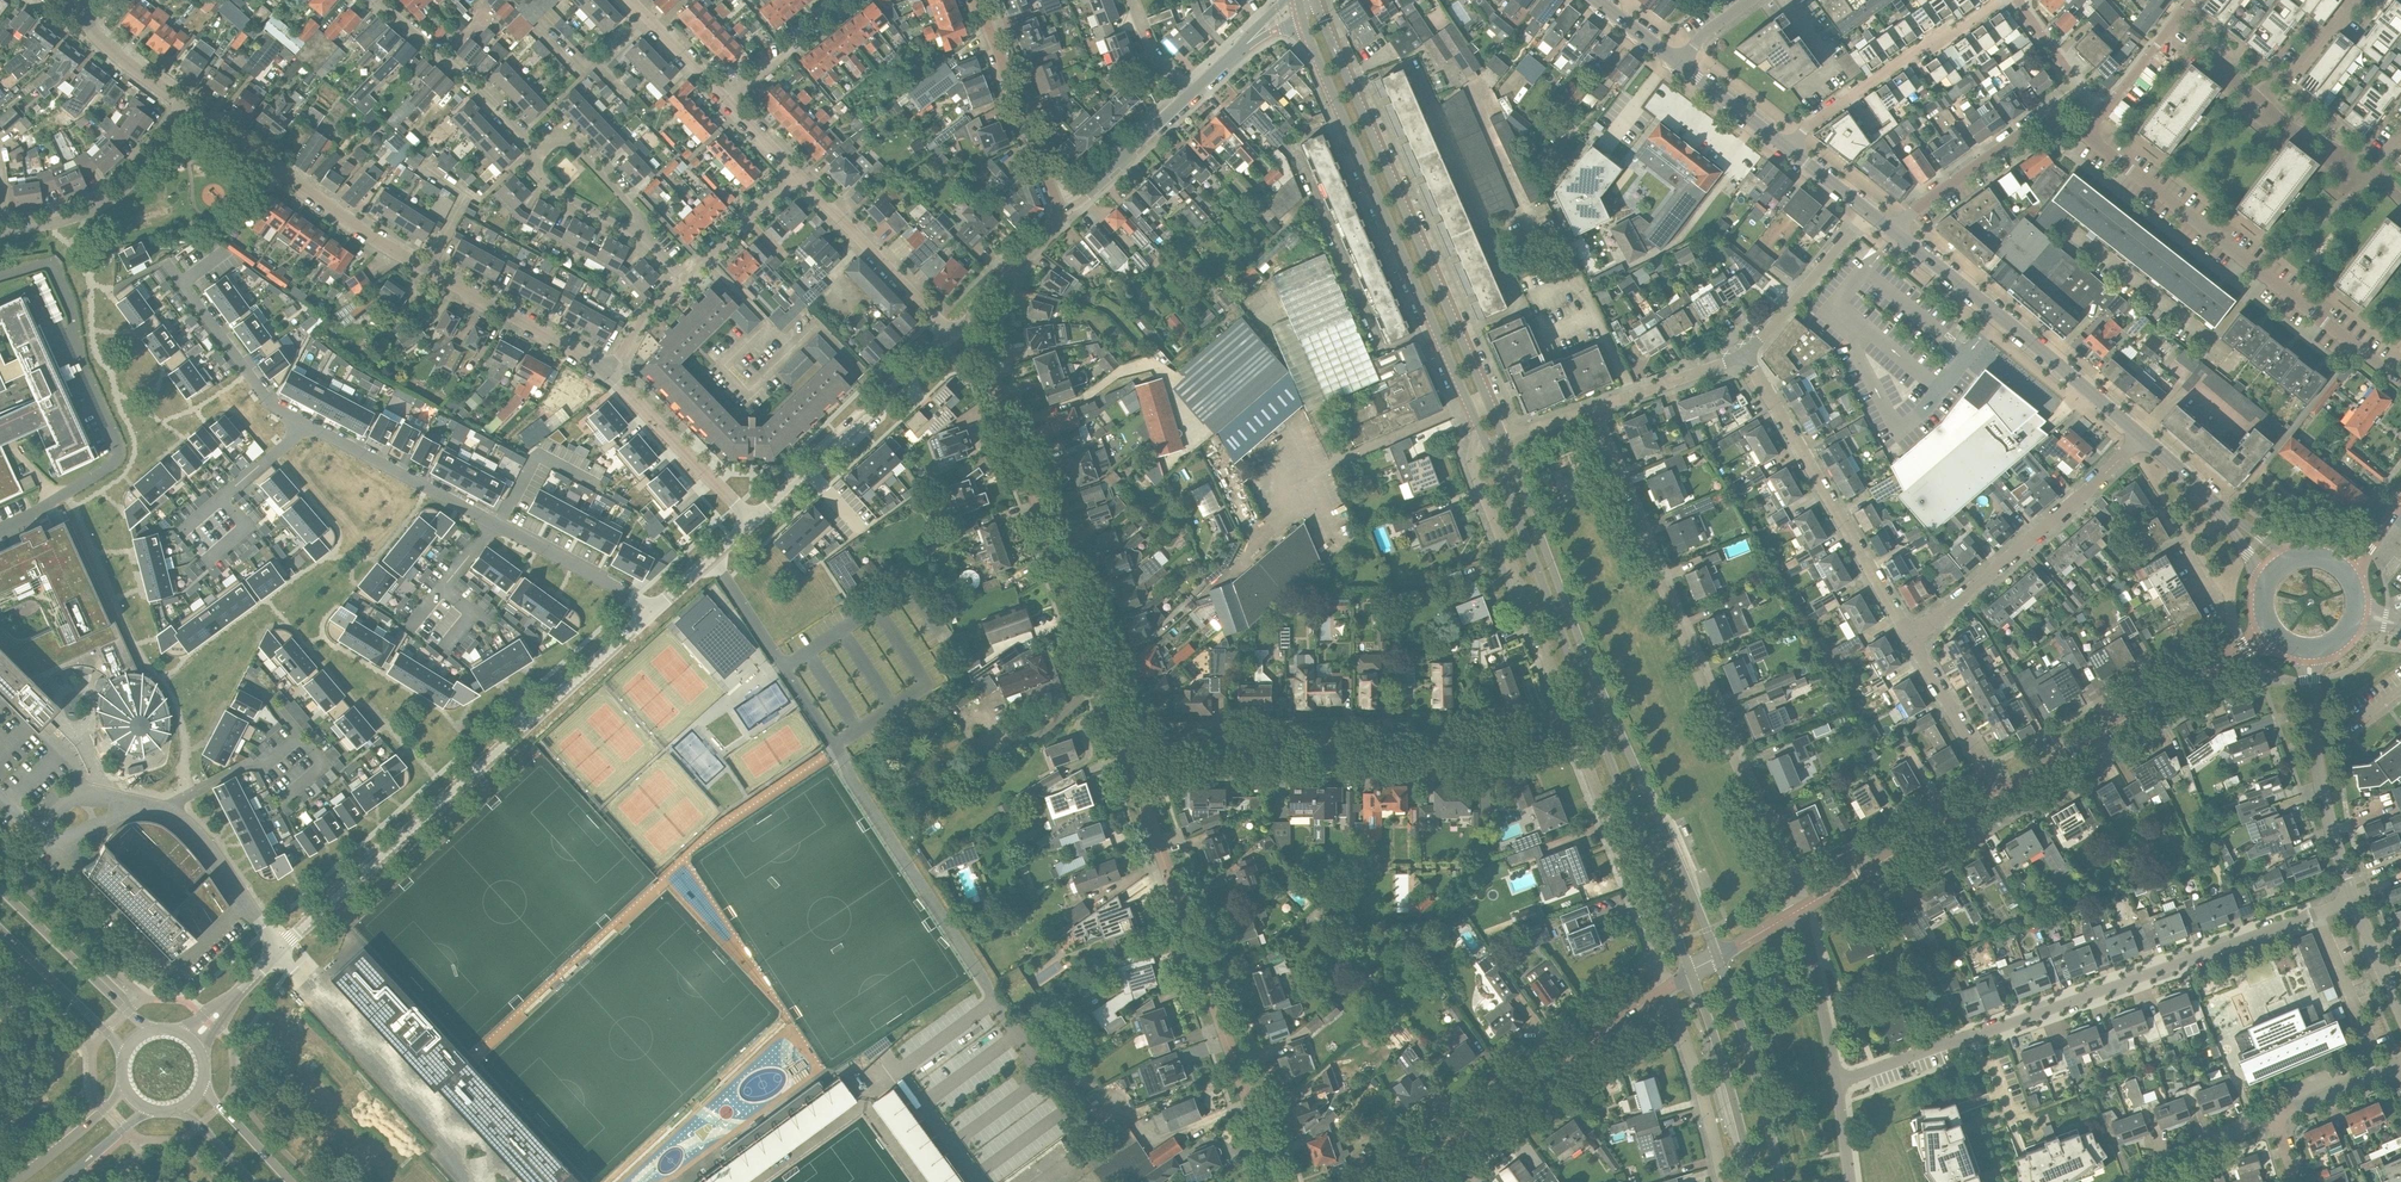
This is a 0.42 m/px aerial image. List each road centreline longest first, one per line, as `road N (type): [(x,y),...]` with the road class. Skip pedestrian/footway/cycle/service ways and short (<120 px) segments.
road 1 (residential): [(656,608),(272,407),(165,260)]
road 2 (tertiary): [(1488,446),(1690,972)]
road 3 (tertiary): [(1719,956),(1591,669),(1504,440)]
road 4 (residential): [(1836,1083),(2353,899)]
road 5 (residential): [(1800,909),(1587,411)]
road 6 (residential): [(712,557),(994,1003)]
road 7 (unclassified): [(278,955),(656,608)]
road 8 (residential): [(611,370),(426,269),(188,107)]
road 9 (tertiary): [(1504,440),(1314,0)]
road 10 (tertiary): [(1299,9),(1488,446)]
road 11 (residential): [(1127,756),(975,310)]
road 12 (residential): [(1277,1181),(1127,756)]
road 13 (residential): [(1572,725),(1521,742),(1179,739),(1127,756)]
road 14 (residential): [(2400,379),(2086,135)]
road 15 (residential): [(0,530),(68,495),(118,451),(79,362),(55,271),(40,262),(0,274)]
road 16 (residential): [(1391,1181),(1668,987)]
road 17 (residential): [(1910,637),(1745,354)]
road 18 (unclassified): [(2142,435),(1892,230)]
road 19 (unclassified): [(1997,794),(2273,633)]
road 20 (residential): [(1910,637),(2142,435)]
road 21 (residential): [(1488,446),(1475,452),(1475,467),(1572,725)]
road 22 (residential): [(473,1181),(278,955)]
road 23 (residential): [(1572,725),(1668,987)]
road 24 (residential): [(44,845),(169,967),(241,898)]
road 25 (unclassified): [(752,520),(951,333)]
road 26 (residential): [(1788,148),(1916,51),(2000,0)]
road 27 (residential): [(2353,899),(2326,807),(2309,650)]
road 28 (residential): [(2372,178),(2289,128),(2181,18)]
road 29 (residential): [(0,232),(81,215),(130,184),(188,107)]
road 30 (tertiary): [(1782,1181),(1719,956)]
road 31 (unclassified): [(1800,909),(1997,794)]
road 32 (residential): [(951,333),(796,171)]
road 33 (residential): [(538,153),(459,70),(375,2)]
road 34 (residential): [(1057,206),(978,0)]
road 35 (tertiary): [(1690,972),(1751,1181)]
road 36 (secondary): [(152,1030),(0,889)]
road 37 (residential): [(752,520),(611,370)]
road 38 (residential): [(1668,987),(1723,1181)]
road 39 (residential): [(1892,230),(2055,115)]
road 40 (unclassified): [(2281,564),(2142,435)]
road 41 (residential): [(1745,354),(1869,211)]
road 42 (residential): [(1997,794),(1910,637)]
road 43 (unclassified): [(1057,206),(1086,191),(1193,92)]
road 44 (residential): [(1836,1083),(1800,909)]
road 45 (secondary): [(0,929),(125,1053)]
road 46 (residential): [(1587,411),(1745,354)]
road 47 (residential): [(646,237),(635,209),(566,139),(538,153)]
road 48 (residential): [(684,279),(796,171)]
road 49 (residential): [(731,100),(850,0)]
road 50 (residential): [(2133,1181),(2273,1115)]
road 51 (residential): [(538,153),(536,171),(544,181),(646,237)]
road 52 (tertiary): [(125,1087),(13,1181)]
road 53 (residential): [(2109,111),(2020,0)]
road 54 (residential): [(731,100),(631,0)]
road 55 (residential): [(188,107),(118,56),(86,15)]
road 56 (unclassified): [(1788,148),(1679,63)]
road 57 (residential): [(241,898),(203,844),(172,812),(149,804)]
road 58 (residential): [(2273,1115),(2398,1065)]
road 59 (unclassified): [(1193,92),(1299,9)]
road 60 (residential): [(149,804),(95,790),(66,802),(33,835)]
road 61 (unclassified): [(975,310),(1048,229),(1057,206)]
road 62 (secondary): [(292,1181),(202,1084)]
road 63 (residential): [(2400,1011),(2353,899)]

